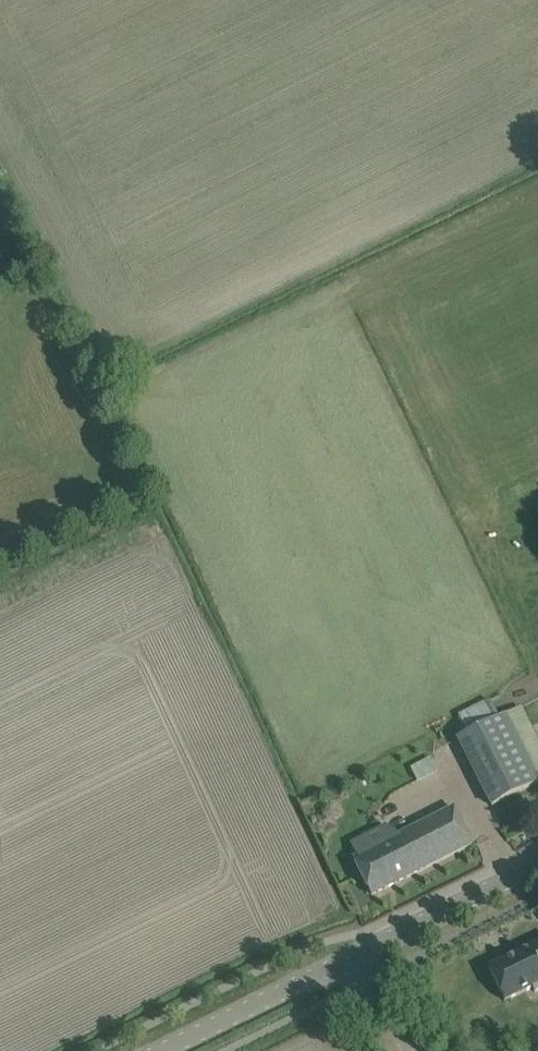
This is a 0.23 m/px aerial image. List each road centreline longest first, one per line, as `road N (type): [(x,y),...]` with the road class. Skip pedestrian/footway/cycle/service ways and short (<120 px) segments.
road 1 (unclassified): [(161,1050),(537,867)]

